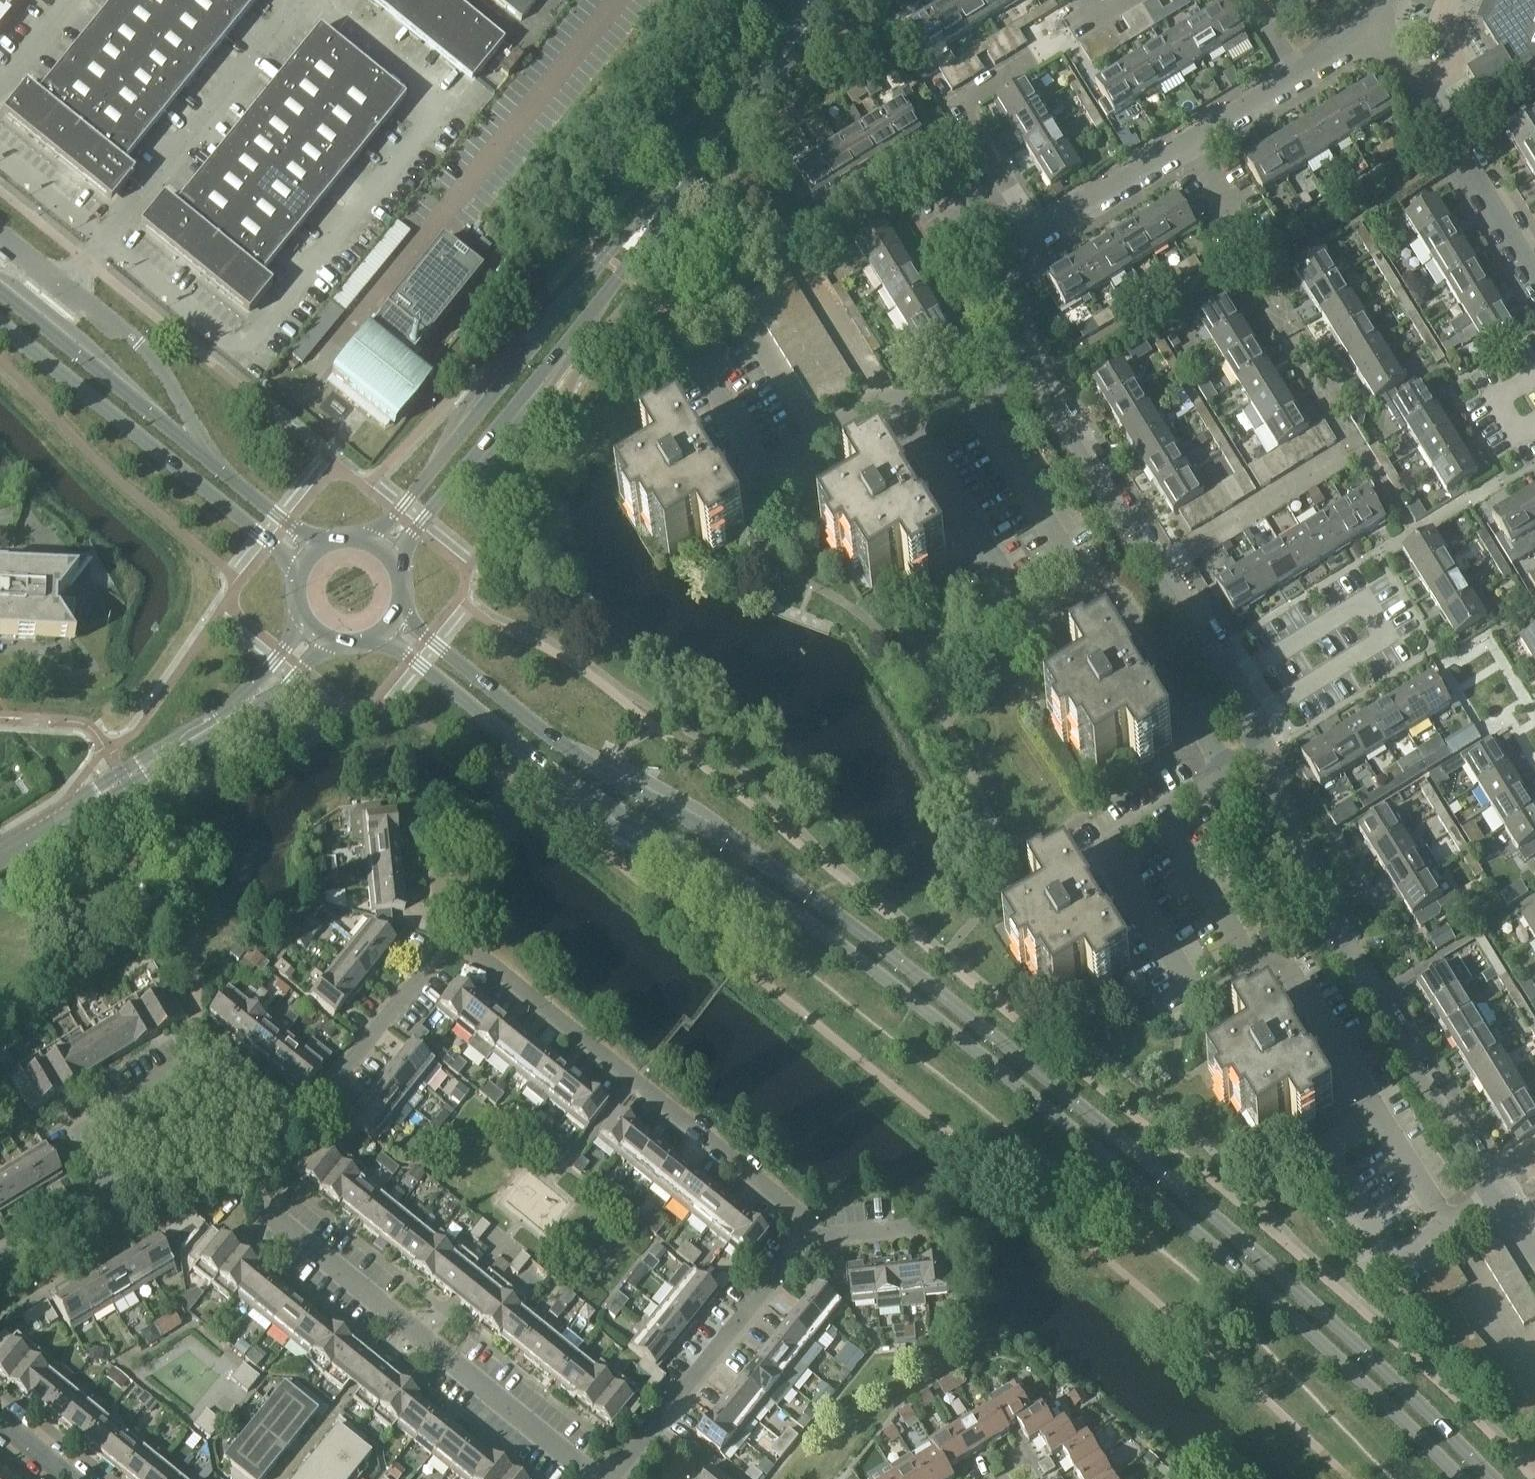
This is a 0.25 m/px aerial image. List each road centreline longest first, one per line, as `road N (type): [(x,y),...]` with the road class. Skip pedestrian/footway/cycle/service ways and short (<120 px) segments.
road 1 (primary): [(1489,1478),(1269,1266),(959,1006),(760,861),(585,763),(404,609)]
road 2 (primary): [(383,636),(545,766),(820,930),(1258,1288),(1455,1478)]
road 3 (tertiary): [(384,545),(828,8)]
road 4 (residential): [(1502,1203),(1319,888),(1263,752)]
road 5 (residential): [(809,1236),(796,1212),(492,962),(445,939)]
road 6 (residential): [(601,1478),(254,1195)]
road 7 (unclassified): [(619,0),(367,309)]
road 8 (unclassified): [(0,857),(223,722),(262,693),(313,633)]
road 9 (primary): [(0,326),(297,572)]
road 10 (residential): [(1228,682),(1033,362)]
road 11 (residential): [(1228,682),(1363,600),(1385,636),(1250,721)]
road 12 (residential): [(1097,584),(1031,625),(893,402)]
road 13 (unclassified): [(292,1127),(196,1056),(79,1132),(114,1194)]
road 14 (unclassified): [(216,464),(149,352),(0,232)]
road 15 (residential): [(601,1478),(809,1236)]
road 16 (unclassified): [(1163,814),(1109,850),(1198,996),(1253,964)]
road 17 (unclassified): [(1378,1108),(1319,1148),(1401,1272),(1463,1232)]
road 18 (primary): [(216,464),(0,292)]
road 19 (residential): [(445,939),(292,1127)]
road 20 (residential): [(1224,772),(1123,600),(1097,584)]
road 21 (residential): [(1040,235),(964,105),(1029,64)]
road 22 (residential): [(1097,584),(1076,570),(972,398)]
road 23 (residential): [(1534,265),(1417,87)]
road 24 (unclassified): [(1253,964),(1294,978),(1378,1108)]
road 25 (unclassified): [(1253,964),(1163,814)]
road 26 (residential): [(1040,235),(1186,145)]
road 27 (unclassified): [(1463,1232),(1378,1108)]
road 28 (residential): [(893,402),(815,277)]
road 29 (unclassified): [(114,1194),(254,1195)]
road 30 (residential): [(1033,362),(1015,322),(1016,273),(1040,235)]
road 31 (unclassified): [(0,1261),(114,1194)]
road 32 (primary): [(324,540),(216,464)]
road 33 (residential): [(1186,145),(1294,78)]

